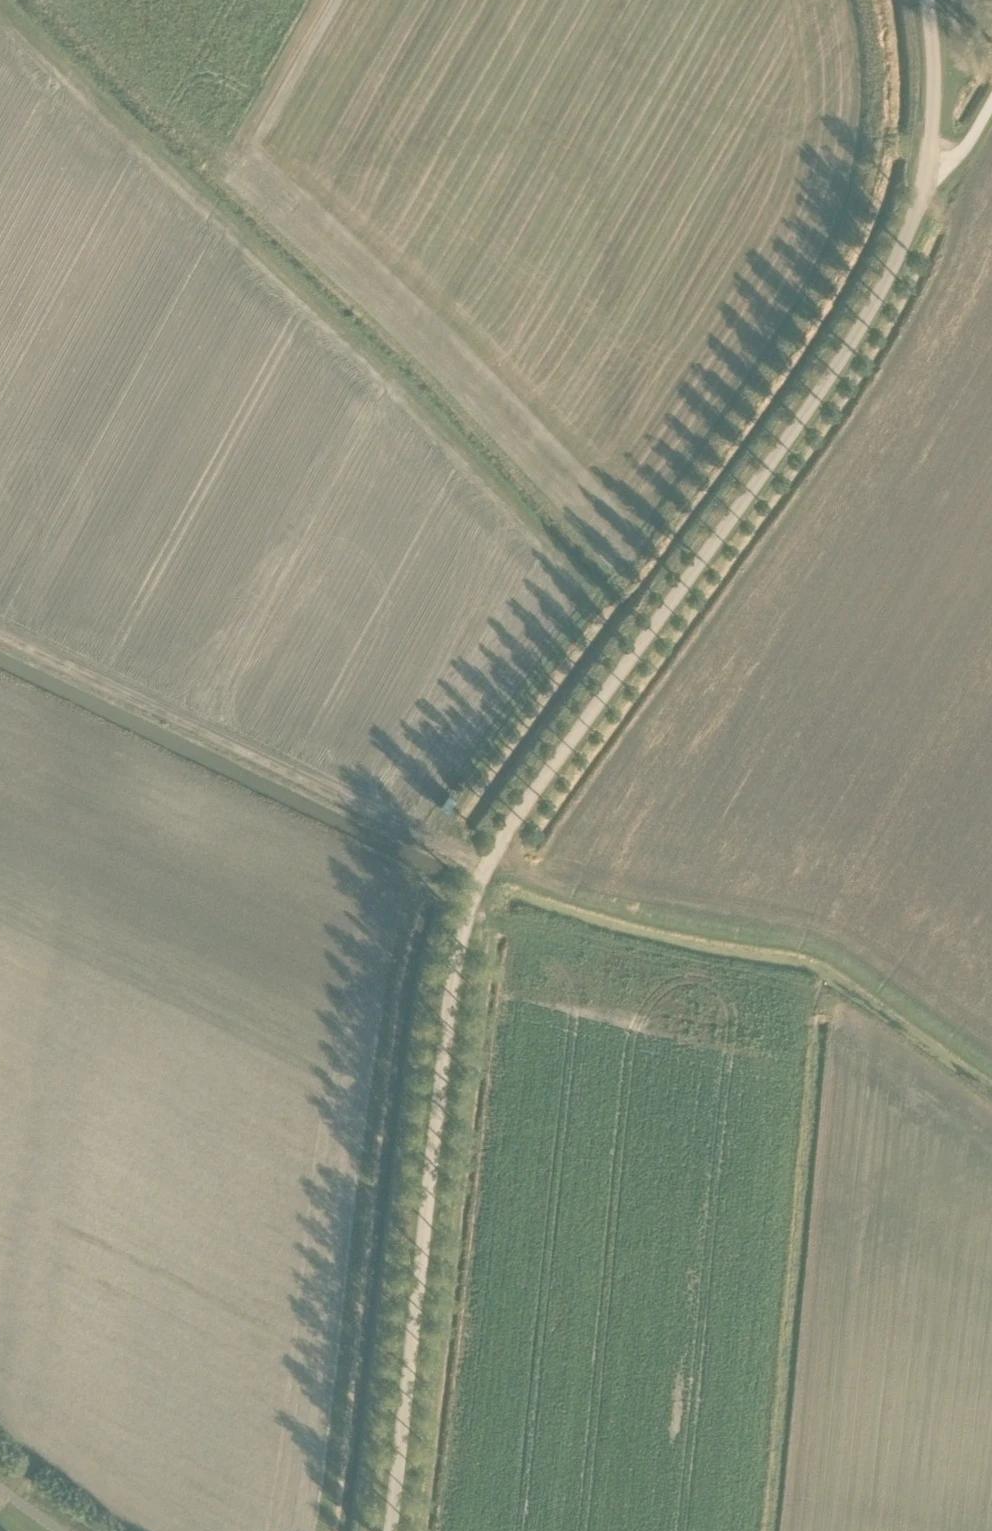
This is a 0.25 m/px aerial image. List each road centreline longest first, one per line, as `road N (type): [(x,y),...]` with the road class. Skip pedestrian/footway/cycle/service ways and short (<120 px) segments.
road 1 (unclassified): [(392,1530),(455,966),(470,908),(516,819),(768,469),(883,293),(914,221),(931,144),(936,67),(927,0)]

